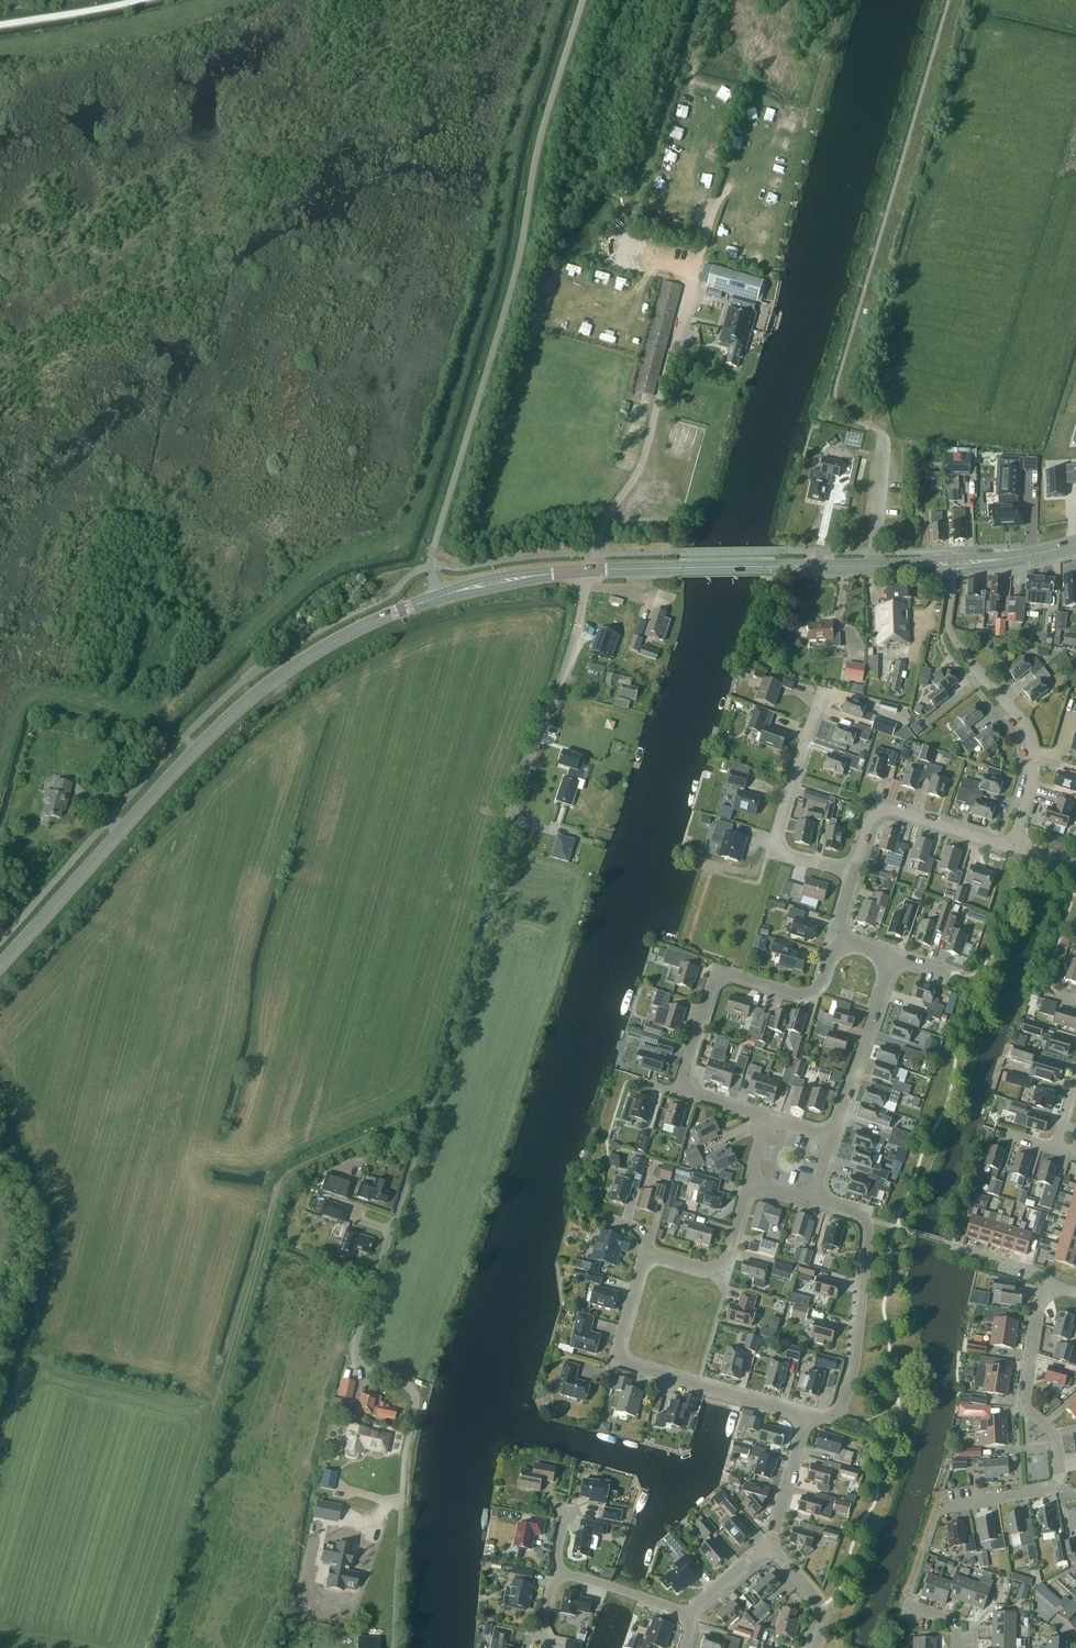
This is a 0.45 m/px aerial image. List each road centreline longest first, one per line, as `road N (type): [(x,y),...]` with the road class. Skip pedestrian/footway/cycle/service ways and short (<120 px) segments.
road 1 (unclassified): [(394,1647),(416,1398),(406,1385),(360,1368),(354,1349),(591,570)]
road 2 (track): [(555,0),(518,115),(486,279),(400,536),(310,576),(159,714),(63,695),(29,700),(16,713),(0,764)]
road 3 (tertiary): [(0,966),(201,744),(310,655),(438,597),(591,570)]
road 4 (residential): [(1057,1288),(1041,1302),(1026,1395),(1026,1409),(1055,1434),(1059,1480),(1046,1490),(943,1508),(926,1551)]
road 5 (residential): [(1013,848),(1034,750),(1022,723),(949,633),(953,580)]
road 6 (residential): [(806,1415),(621,1357),(650,1257)]
road 7 (residential): [(685,1089),(709,989),(720,977),(808,995),(819,988),(836,934)]
road 8 (tertiary): [(765,566),(1026,556)]
road 9 (residential): [(835,1416),(852,1388),(866,1218),(814,1200)]
road 10 (residential): [(854,876),(774,849),(819,700)]
road 11 (track): [(0,47),(116,31),(226,0)]
road 12 (residential): [(1013,848),(879,812),(854,876)]
road 13 (residential): [(834,1139),(894,953)]
road 14 (residential): [(650,1257),(717,1266),(728,1254),(749,1183)]
road 15 (residential): [(773,1549),(806,1415)]
road 16 (residential): [(690,1614),(564,1573)]

